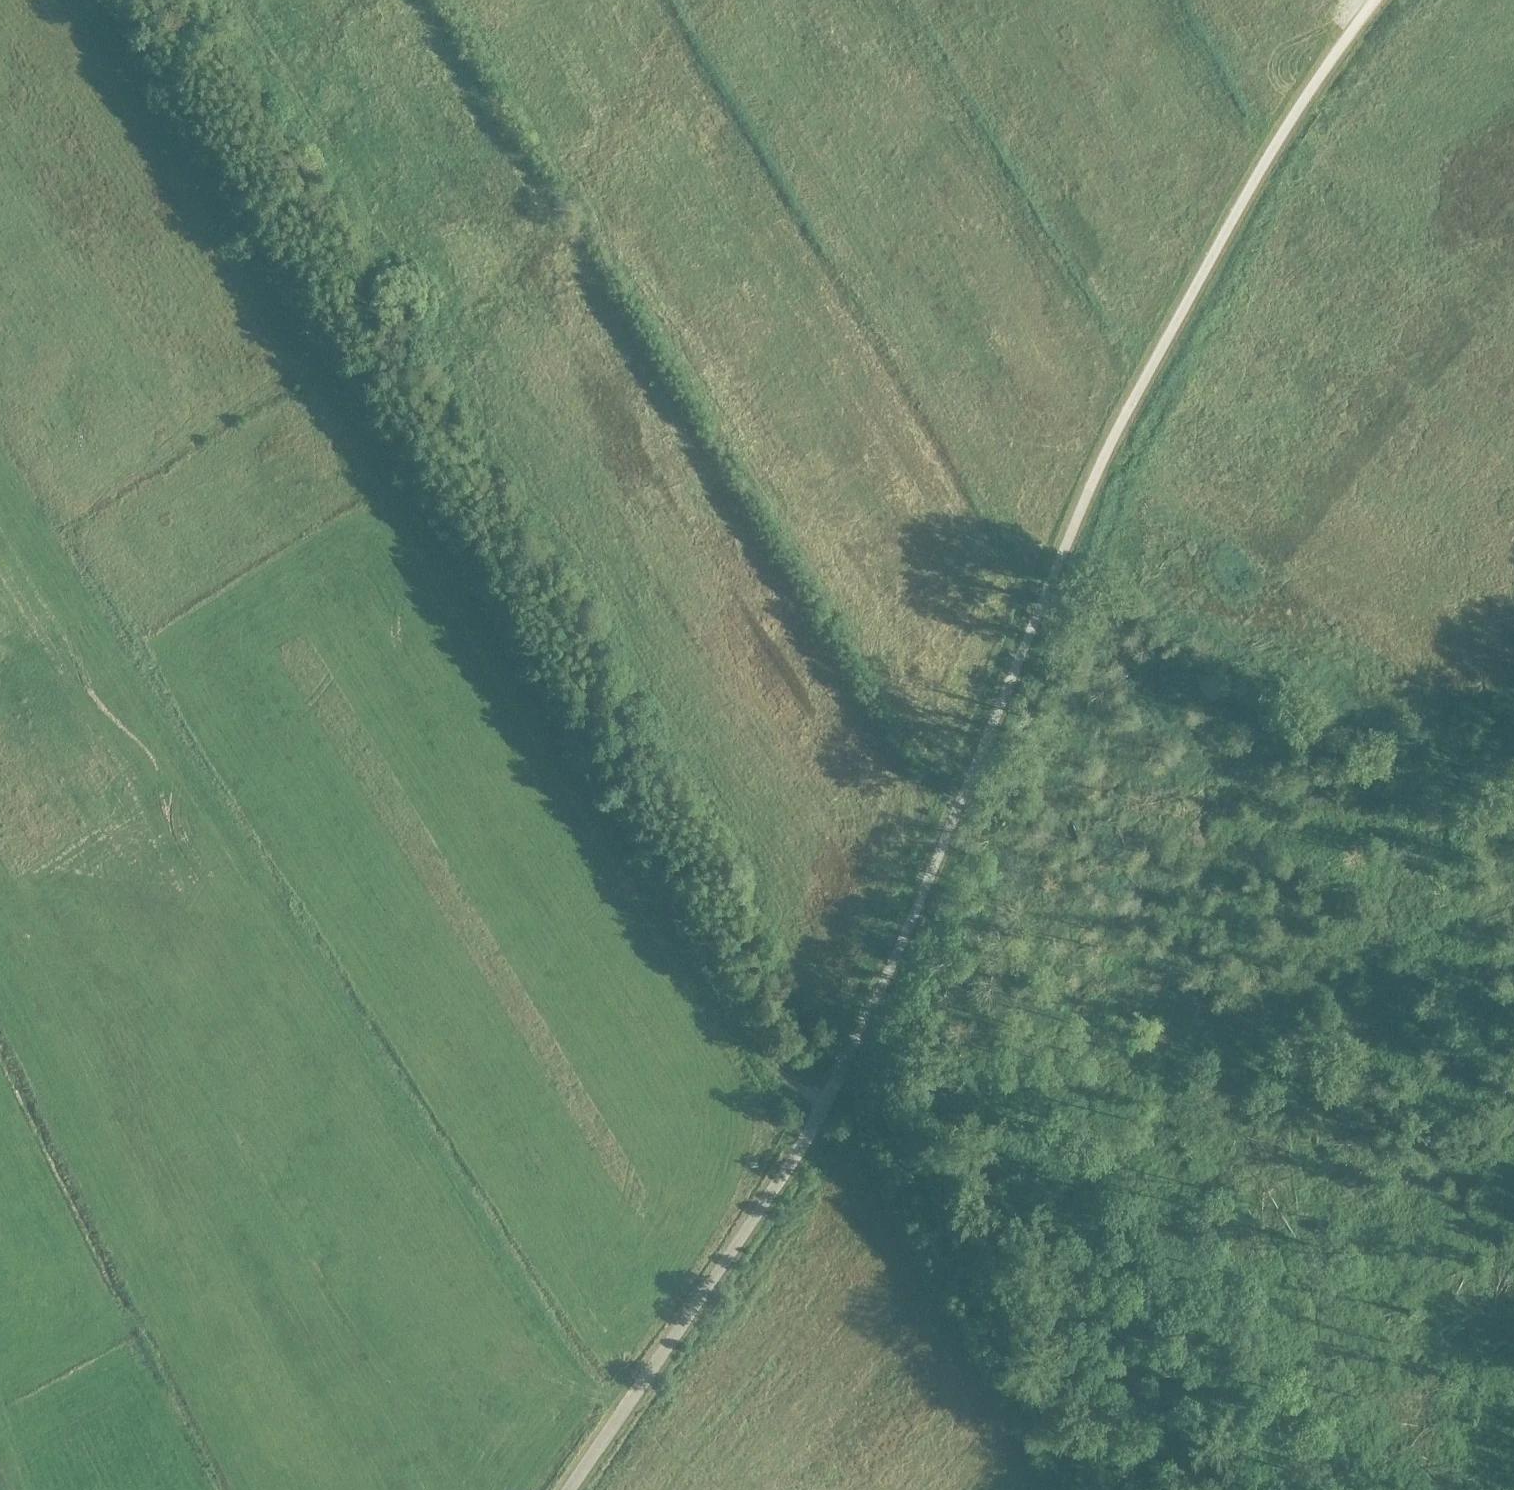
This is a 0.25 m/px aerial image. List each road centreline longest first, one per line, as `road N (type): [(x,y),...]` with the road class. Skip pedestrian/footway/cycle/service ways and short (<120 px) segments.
road 1 (unclassified): [(574,1489),(801,1148),(879,993),(1125,413),(1275,143),(1373,0)]
road 2 (track): [(801,1148),(686,983),(585,807),(303,378),(305,331),(99,0)]

